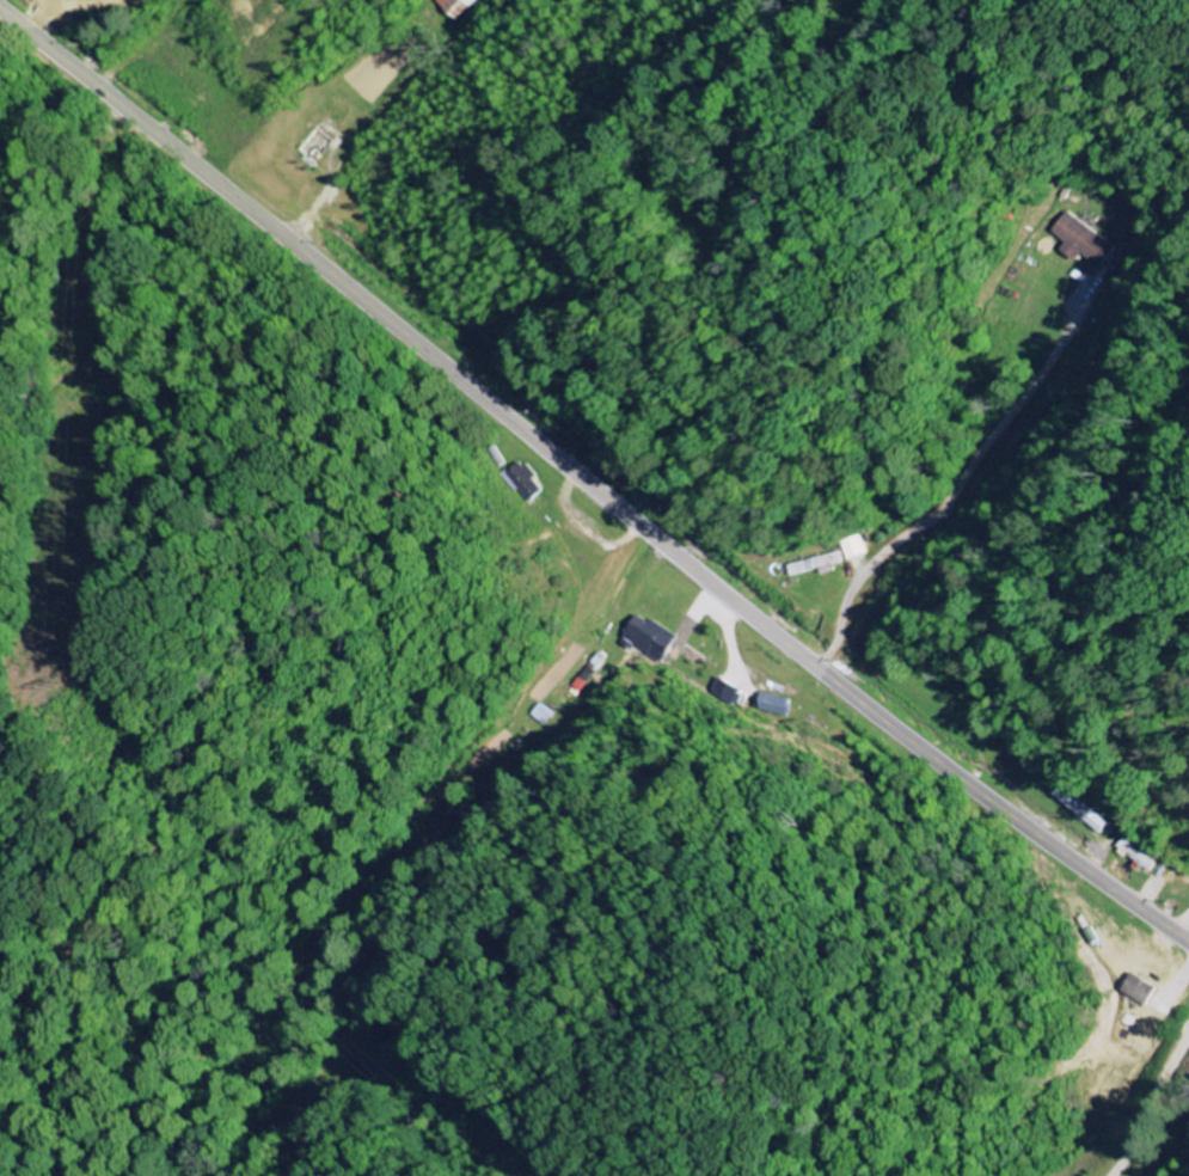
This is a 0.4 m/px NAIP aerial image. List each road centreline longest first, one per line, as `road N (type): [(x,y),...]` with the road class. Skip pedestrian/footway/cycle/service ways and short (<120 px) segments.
road 1 (secondary): [(1188,942),(878,716),(0,9)]

